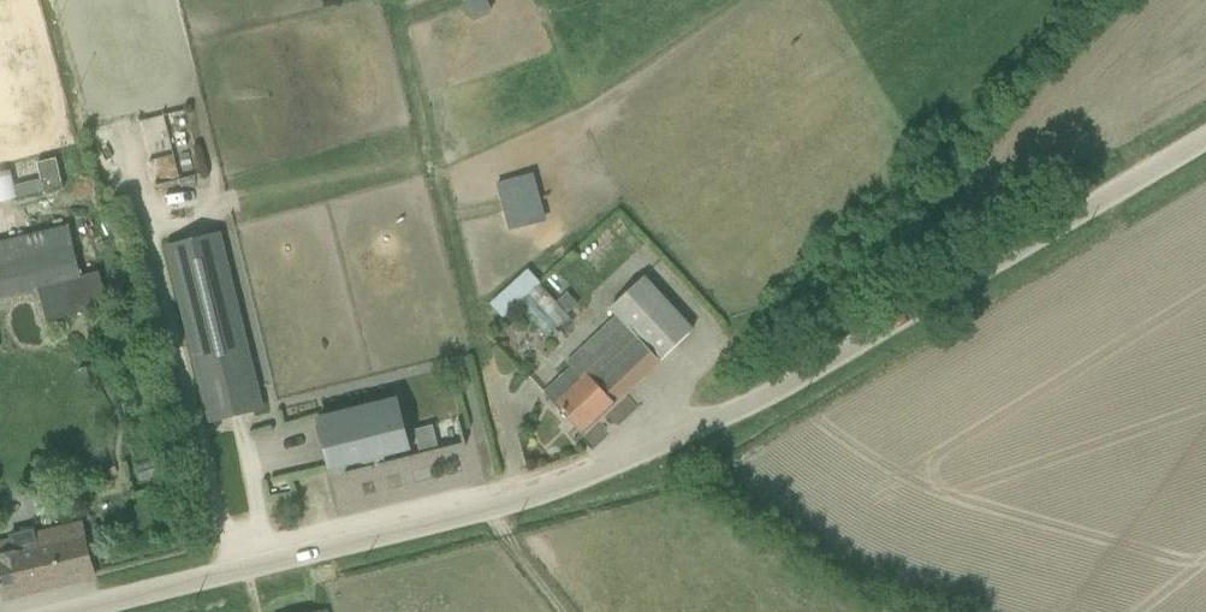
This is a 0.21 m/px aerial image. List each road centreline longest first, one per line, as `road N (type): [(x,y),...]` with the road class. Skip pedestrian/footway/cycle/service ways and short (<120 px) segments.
road 1 (residential): [(61,611),(517,503),(704,429),(1205,141)]
road 2 (track): [(592,473),(695,365),(1086,0)]

